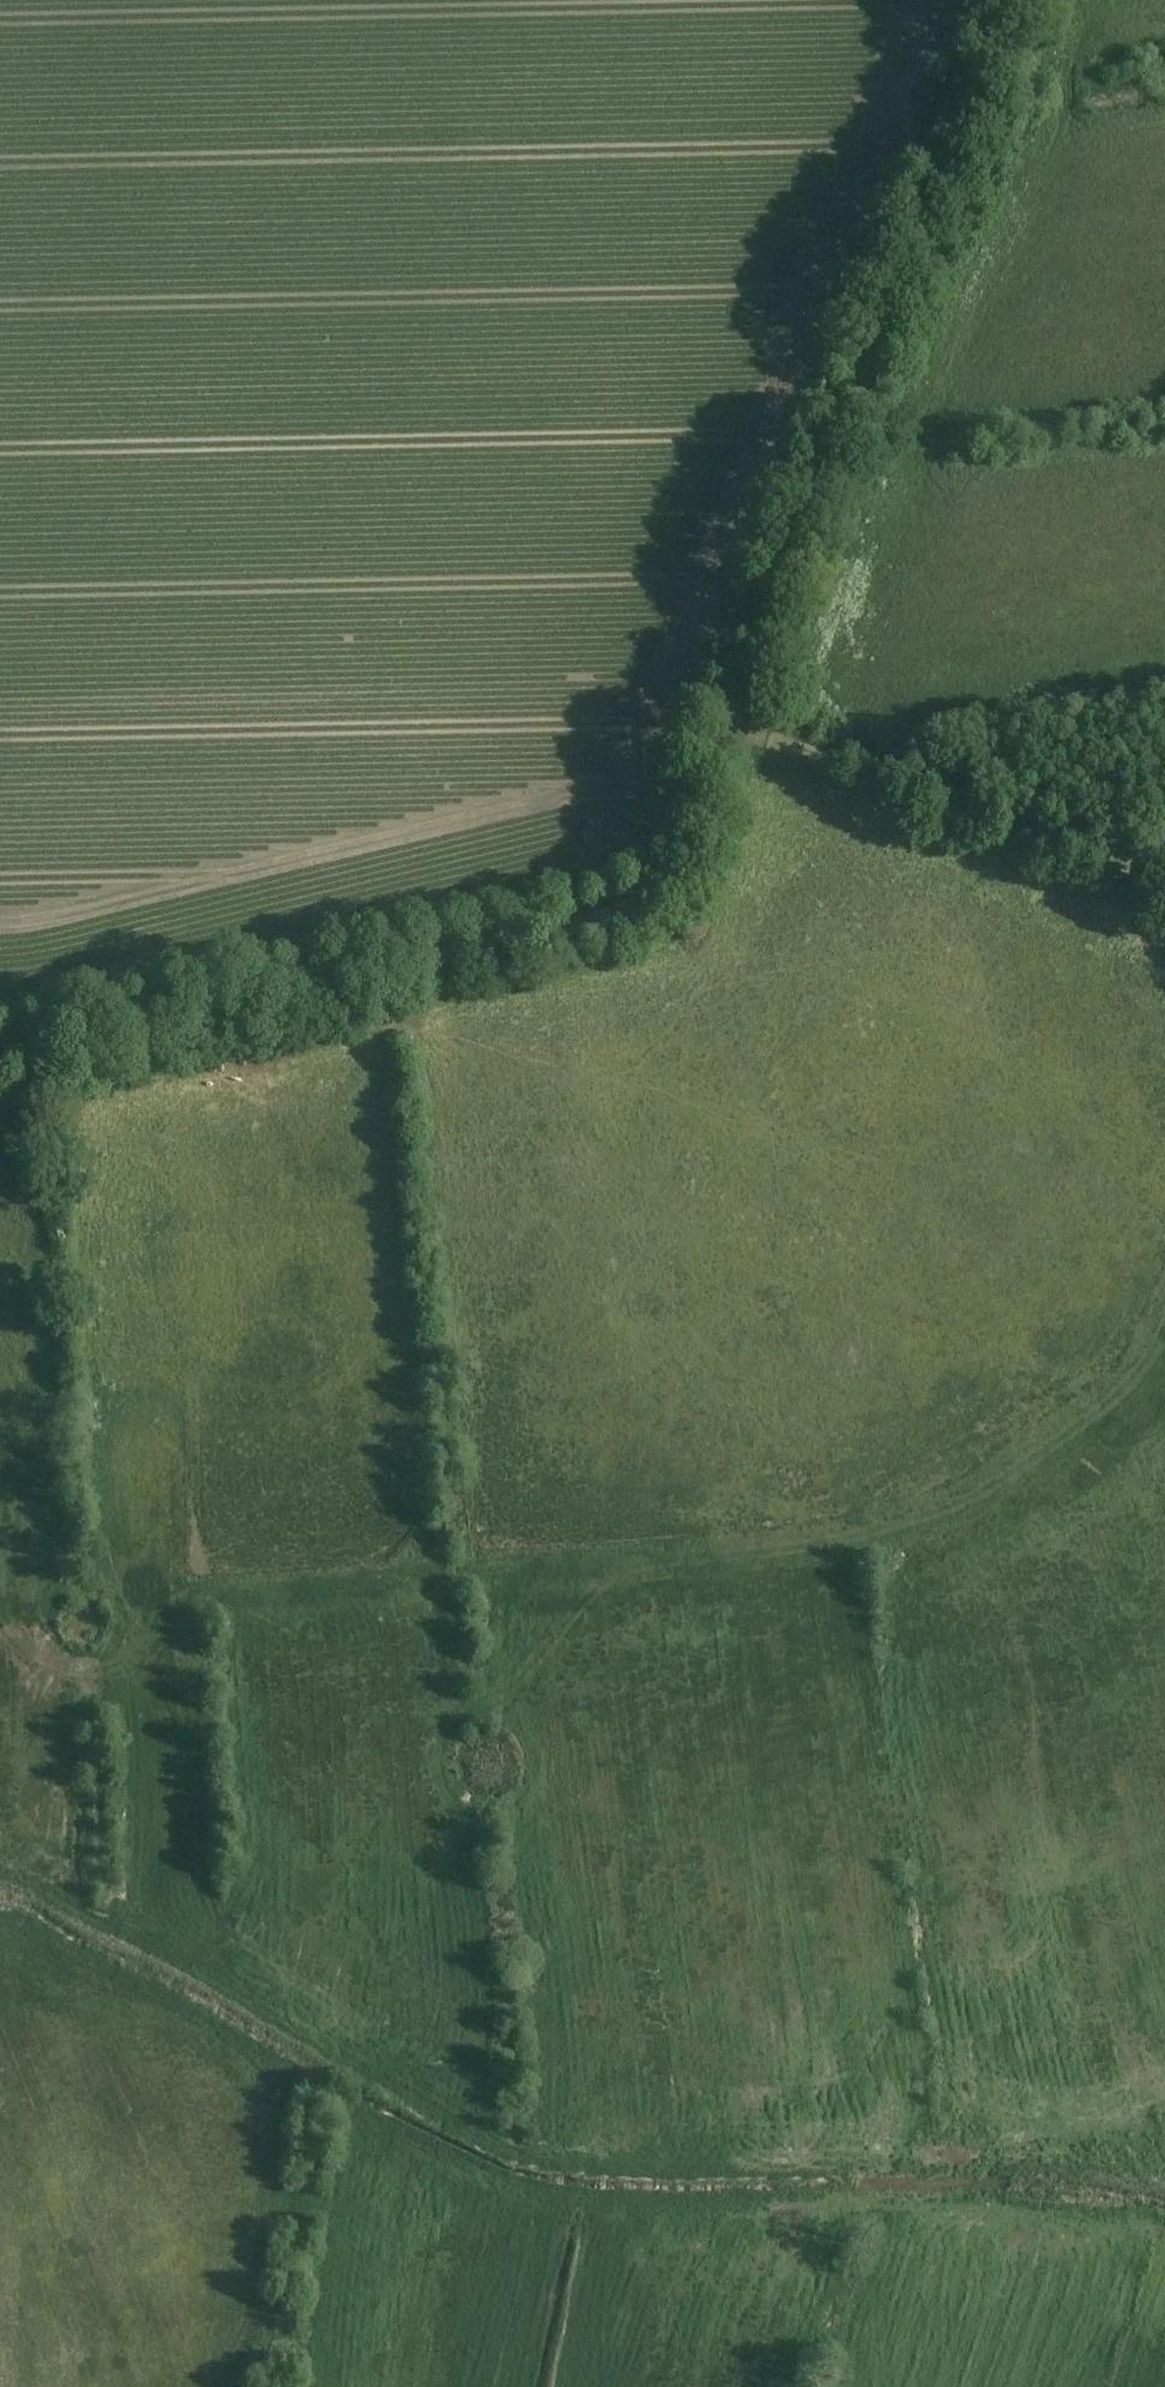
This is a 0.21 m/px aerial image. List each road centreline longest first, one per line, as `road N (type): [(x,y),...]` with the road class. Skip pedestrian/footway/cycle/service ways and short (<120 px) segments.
road 1 (unclassified): [(0,1052),(106,1035),(605,917),(646,899),(1011,0)]

